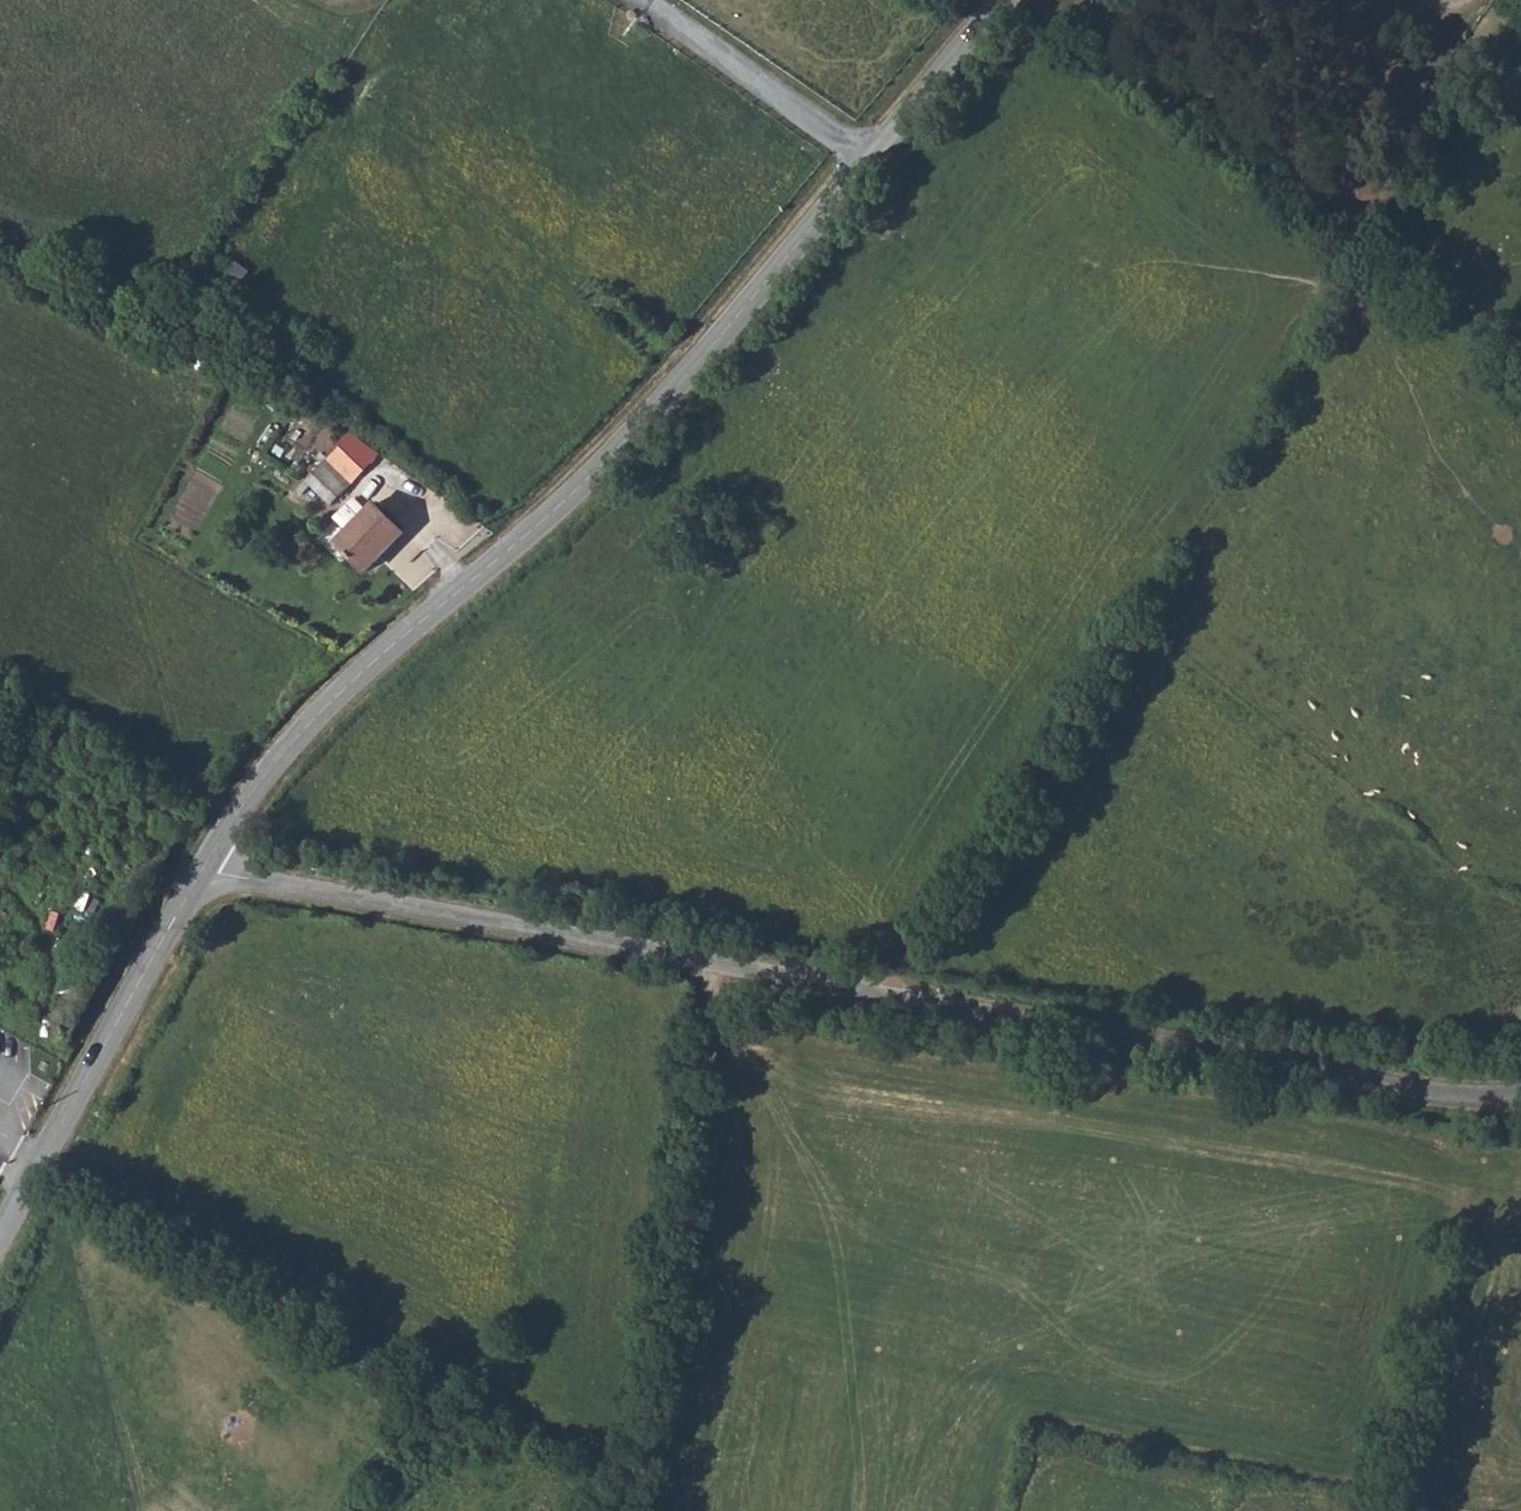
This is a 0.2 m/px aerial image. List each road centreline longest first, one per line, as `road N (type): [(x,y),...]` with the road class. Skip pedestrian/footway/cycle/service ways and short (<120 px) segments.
road 1 (unclassified): [(1520,1105),(960,1018),(204,868)]
road 2 (tertiary): [(1008,0),(802,251),(586,491),(378,654),(269,769),(204,868)]
road 3 (track): [(640,1510),(716,968)]
road 4 (tertiary): [(204,868),(0,1234)]

